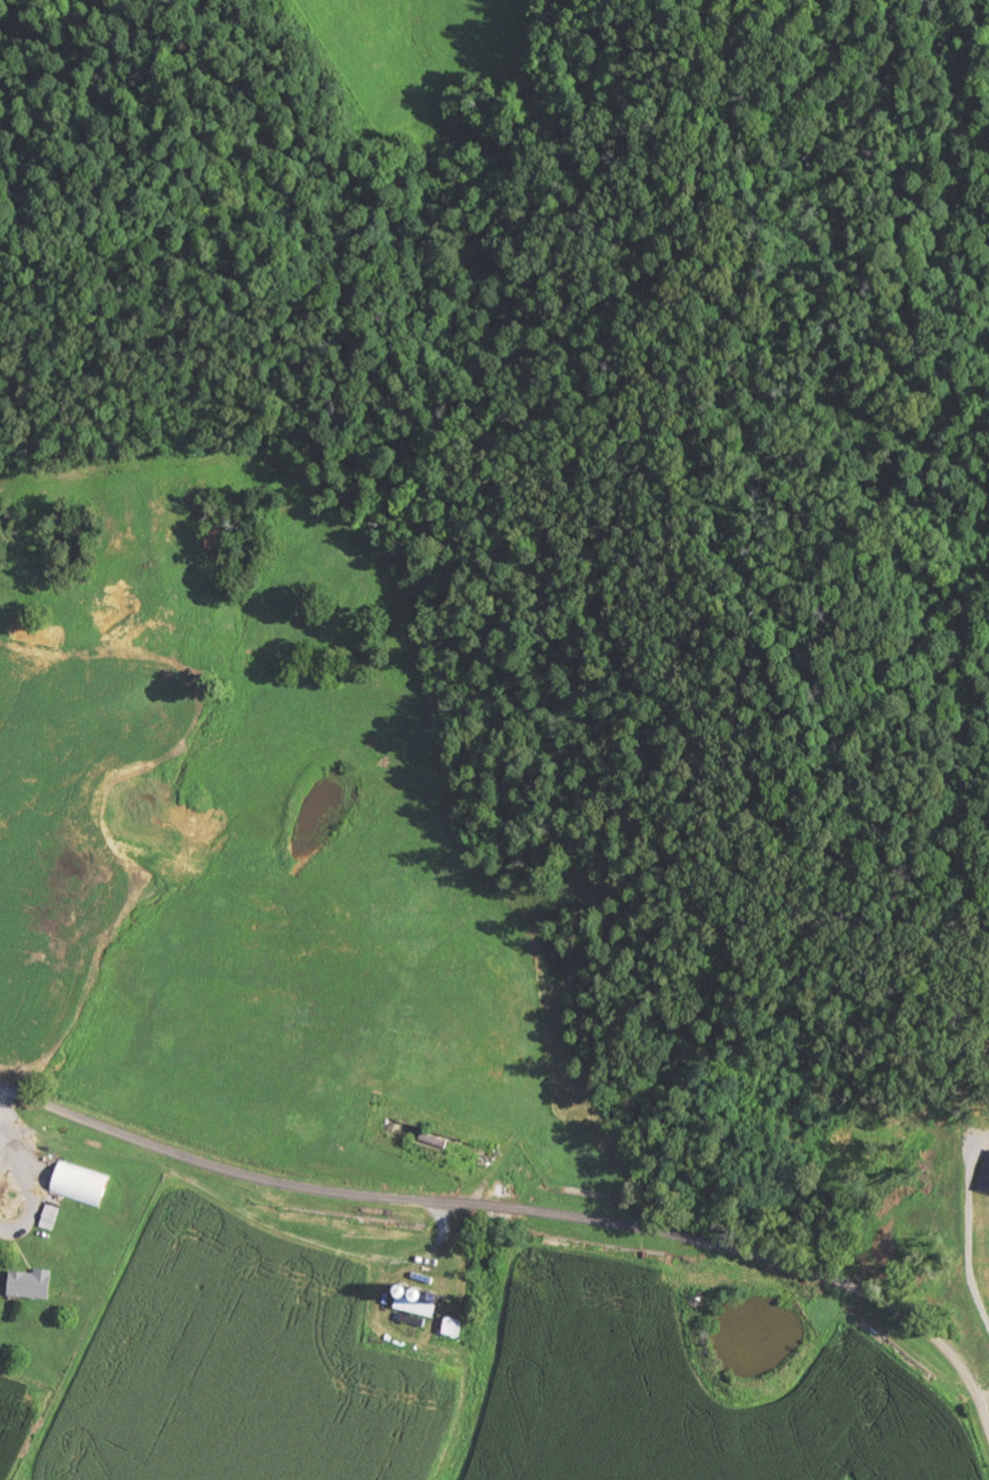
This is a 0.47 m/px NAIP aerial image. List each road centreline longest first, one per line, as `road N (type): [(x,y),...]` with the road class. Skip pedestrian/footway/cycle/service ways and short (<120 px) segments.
road 1 (residential): [(0,1088),(234,1172),(366,1197),(636,1229),(846,1287),(921,1326),(950,1351),(988,1418)]

